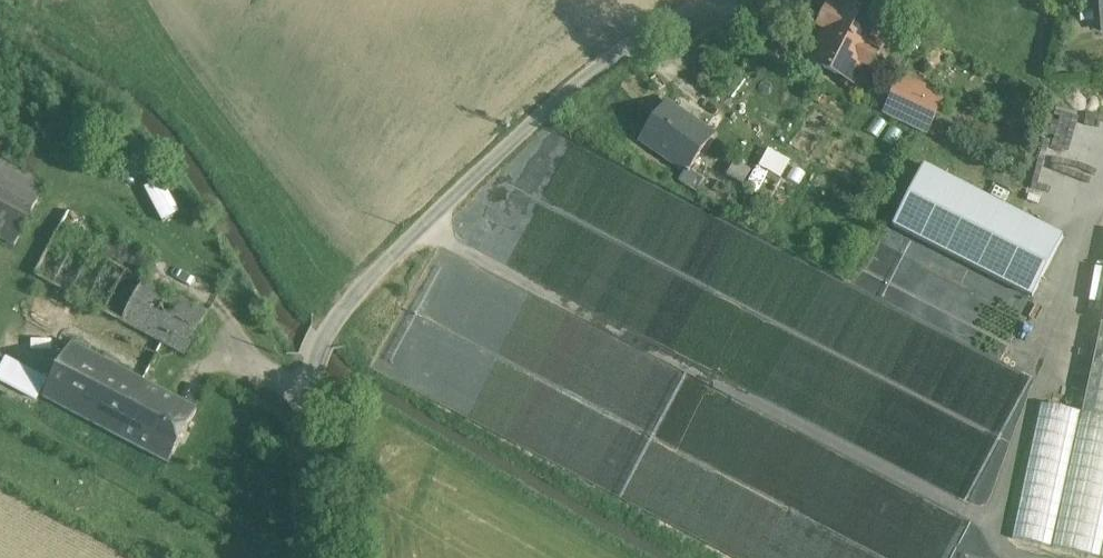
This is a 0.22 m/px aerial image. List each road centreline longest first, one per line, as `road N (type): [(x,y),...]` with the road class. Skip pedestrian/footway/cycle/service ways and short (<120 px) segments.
road 1 (unclassified): [(315,557),(306,424),(314,362),(328,336),(448,203),(550,108),(701,0)]

